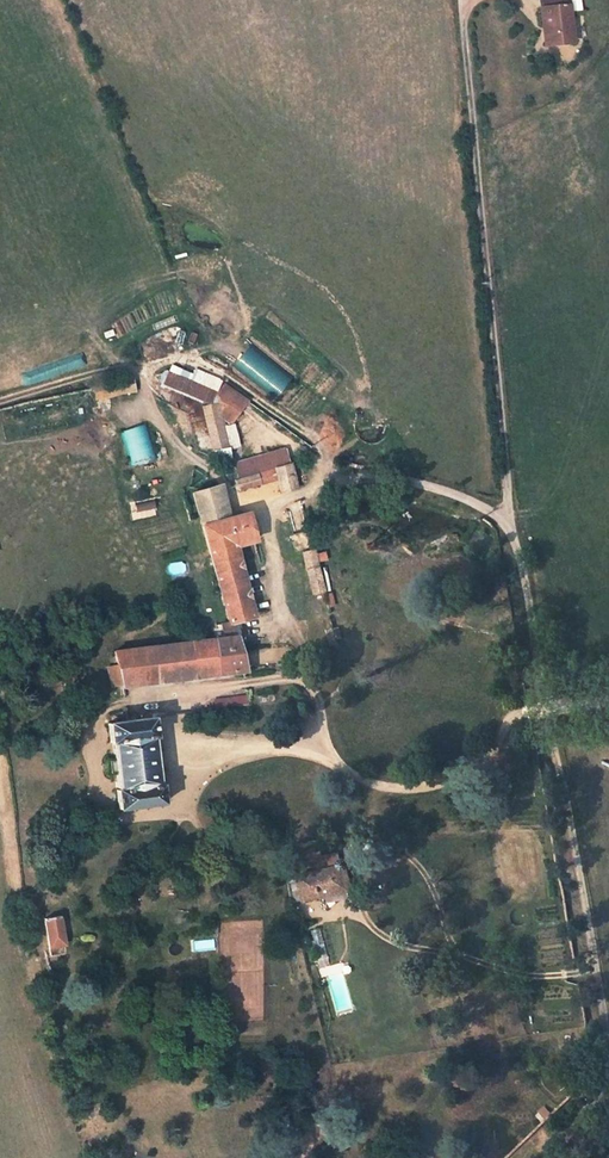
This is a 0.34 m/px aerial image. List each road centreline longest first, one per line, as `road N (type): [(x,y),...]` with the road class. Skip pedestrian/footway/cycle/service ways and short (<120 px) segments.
road 1 (track): [(461,0),(509,500),(498,517)]
road 2 (track): [(544,710),(513,717),(491,758),(455,779),(410,788),(379,786),(325,754),(315,693),(294,677),(170,694),(175,742)]
road 3 (track): [(257,500),(343,481),(403,479),(498,517),(515,540),(526,584),(544,710)]
road 4 (track): [(0,406),(133,370),(146,382),(166,436),(234,495),(257,500),(283,622)]
road 5 (track): [(608,1057),(544,710)]
road 6 (track): [(379,786),(366,834),(415,858),(435,889),(453,951),(531,975),(595,972)]
road 7 (track): [(175,742),(325,754)]

